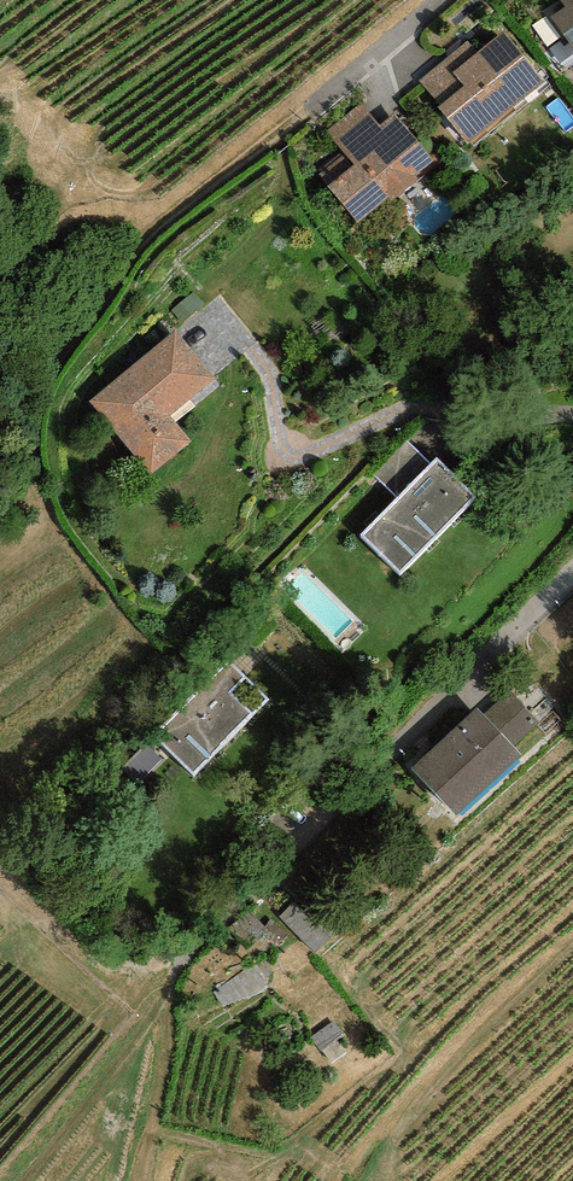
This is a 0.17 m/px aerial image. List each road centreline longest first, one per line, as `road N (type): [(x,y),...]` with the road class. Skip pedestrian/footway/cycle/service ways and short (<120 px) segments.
road 1 (residential): [(451,0),(170,217),(38,379),(31,474)]
road 2 (residential): [(572,575),(172,971)]
road 3 (track): [(172,971),(114,1085),(41,1180)]

